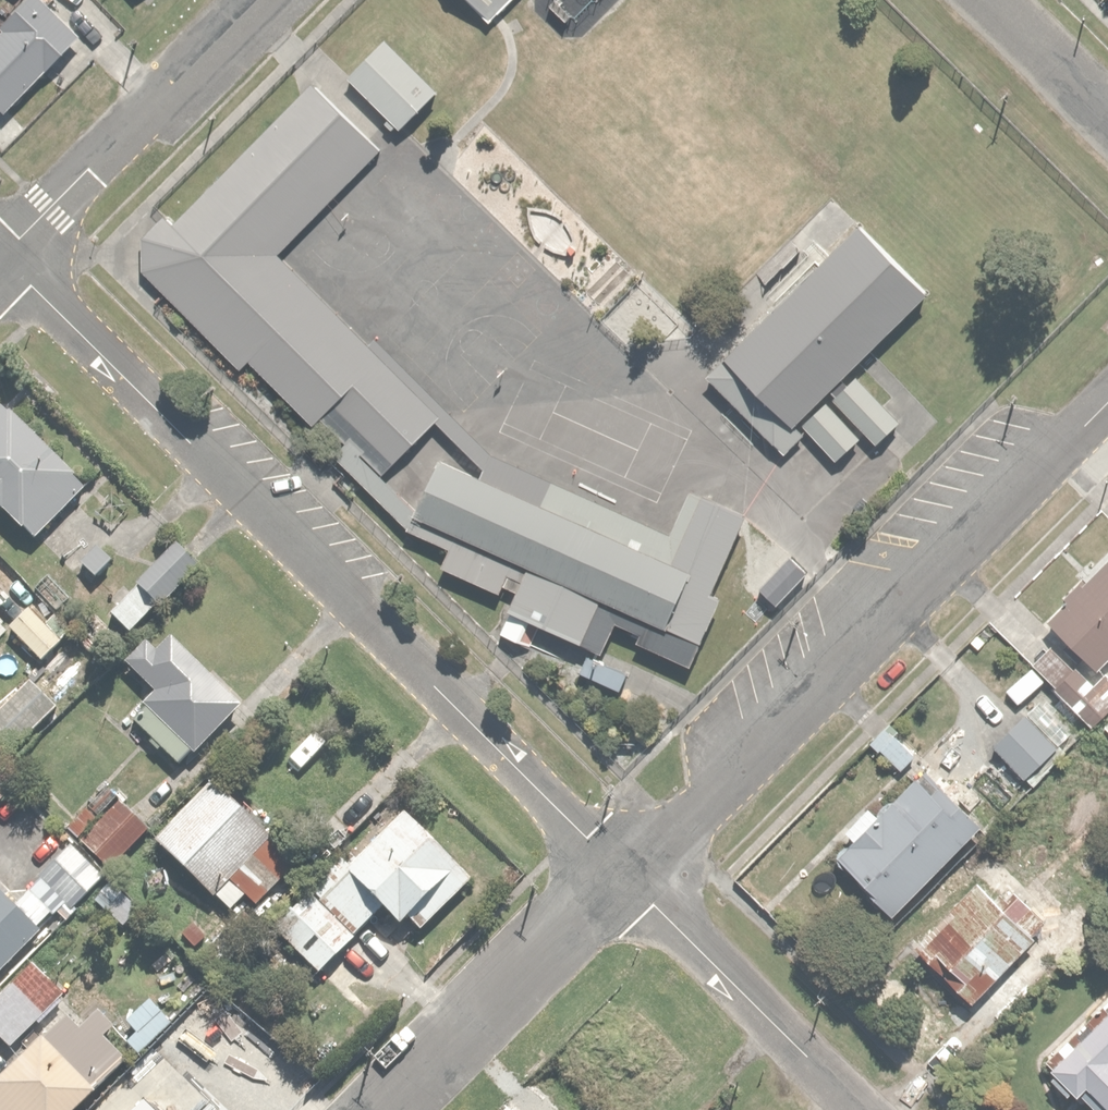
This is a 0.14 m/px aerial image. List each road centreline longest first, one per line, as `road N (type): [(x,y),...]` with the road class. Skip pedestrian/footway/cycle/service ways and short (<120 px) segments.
road 1 (residential): [(627,874),(5,253)]
road 2 (residential): [(627,874),(1107,401)]
road 3 (residential): [(5,253),(256,0)]
road 4 (residential): [(864,1109),(627,874)]
road 5 (residential): [(394,1109),(627,874)]
road 6 (residential): [(1004,0),(1107,103)]

